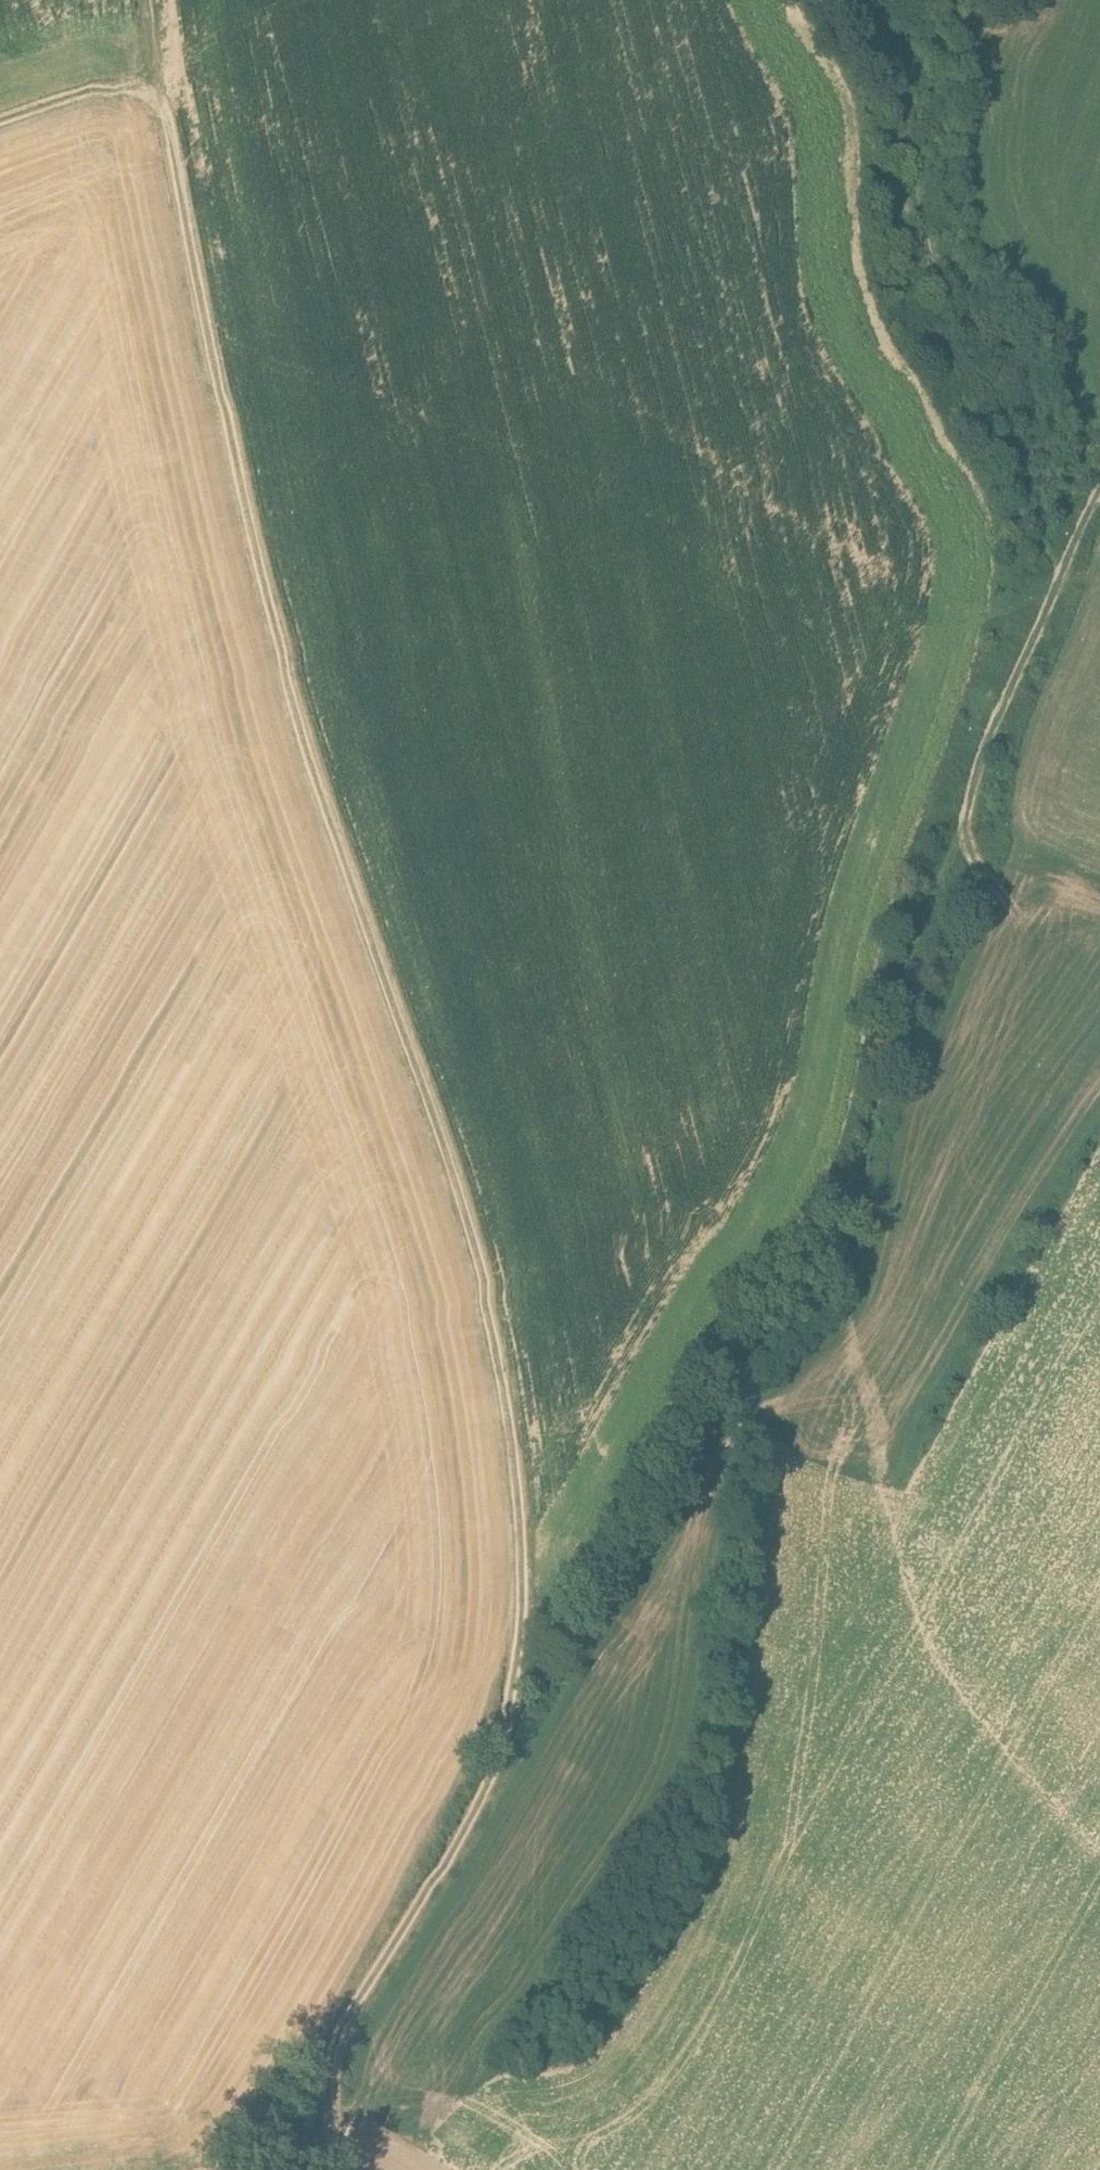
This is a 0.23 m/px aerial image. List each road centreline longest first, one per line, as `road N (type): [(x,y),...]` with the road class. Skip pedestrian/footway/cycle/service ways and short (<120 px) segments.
road 1 (track): [(328,2169),(330,2066),(342,2027),(421,1904),(501,1744),(523,1642),(523,1505),(490,1303),(458,1185),(283,677),(151,76),(145,0)]
road 2 (track): [(510,1711),(555,1658),(837,1214),(861,1164),(901,954),(1058,557)]
road 3 (track): [(151,76),(0,112)]

